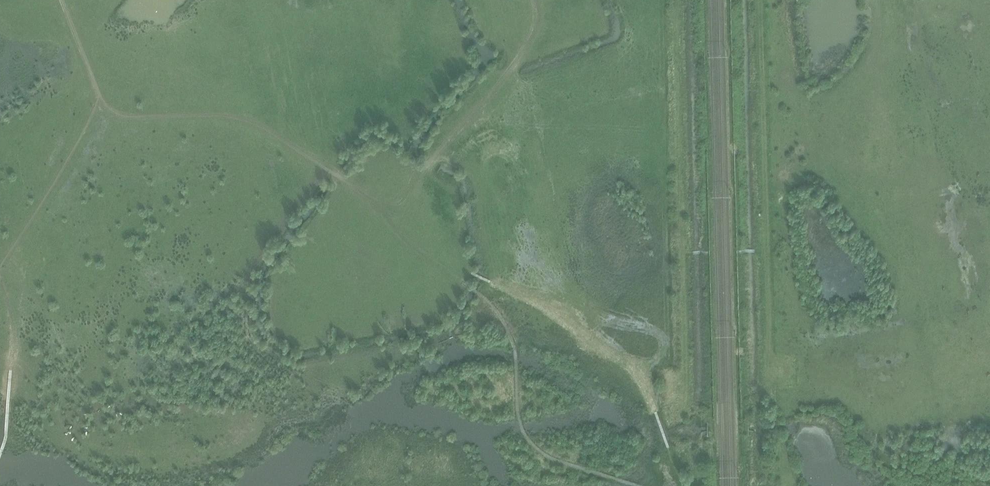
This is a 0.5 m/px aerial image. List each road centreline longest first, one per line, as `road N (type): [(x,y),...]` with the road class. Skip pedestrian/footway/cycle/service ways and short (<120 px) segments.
road 1 (track): [(389,221),(364,196),(255,126),(221,118),(121,121),(99,103)]
road 2 (track): [(460,279),(505,325),(515,352),(519,426),(536,452),(629,485)]
road 3 (track): [(99,103),(0,271)]

